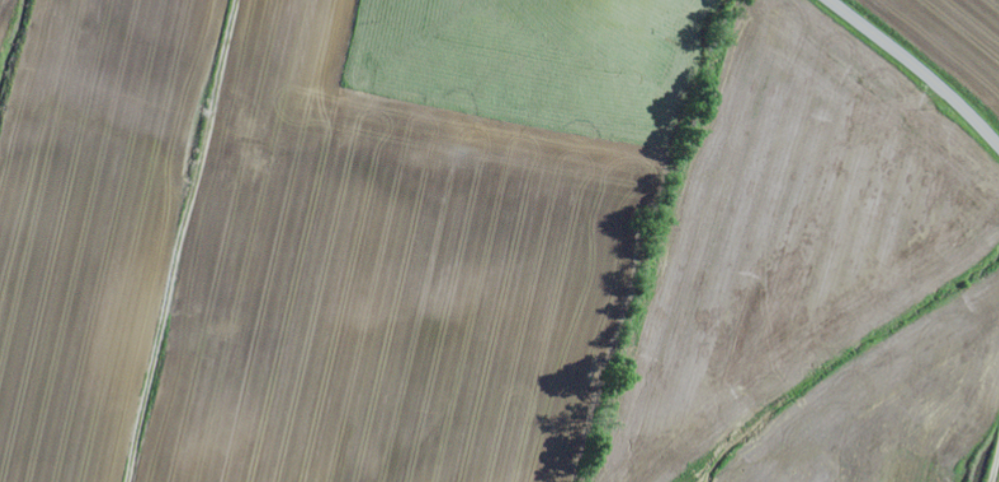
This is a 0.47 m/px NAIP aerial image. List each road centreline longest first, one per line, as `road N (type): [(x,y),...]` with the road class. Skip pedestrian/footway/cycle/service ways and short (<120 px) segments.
road 1 (secondary): [(828,0),(943,90),(998,147)]

